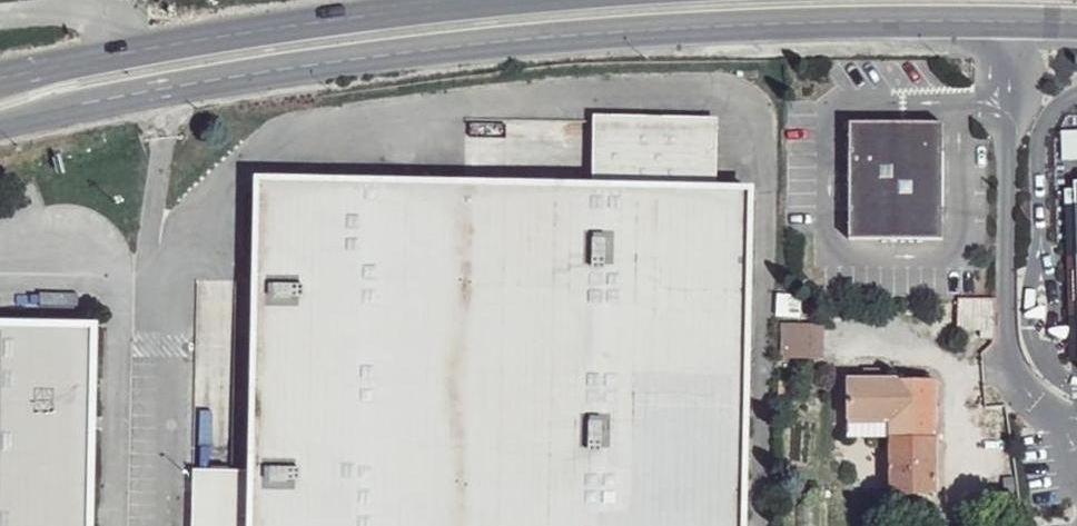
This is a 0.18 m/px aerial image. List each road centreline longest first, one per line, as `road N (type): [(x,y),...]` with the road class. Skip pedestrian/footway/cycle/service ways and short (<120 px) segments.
road 1 (secondary): [(0,129),(267,75),(526,44),(682,30),(998,24)]
road 2 (unclassified): [(998,24),(1013,36),(1013,351),(1044,407),(1076,417)]
road 3 (secondary): [(506,0),(157,47)]
road 4 (residential): [(157,47),(85,7),(0,14)]
road 5 (secondary): [(157,47),(0,79)]

